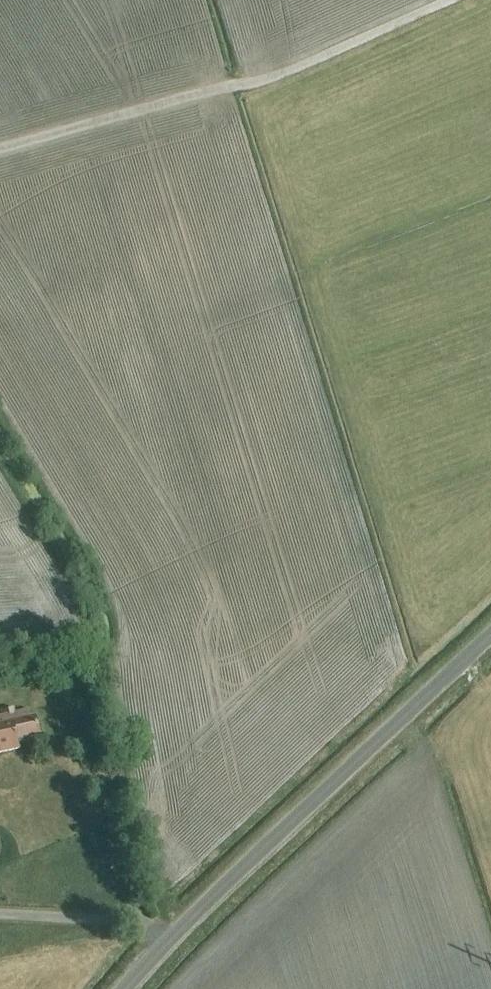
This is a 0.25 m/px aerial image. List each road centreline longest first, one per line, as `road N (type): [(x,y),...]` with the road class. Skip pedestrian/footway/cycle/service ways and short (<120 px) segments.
road 1 (unclassified): [(123,988),(490,636)]

